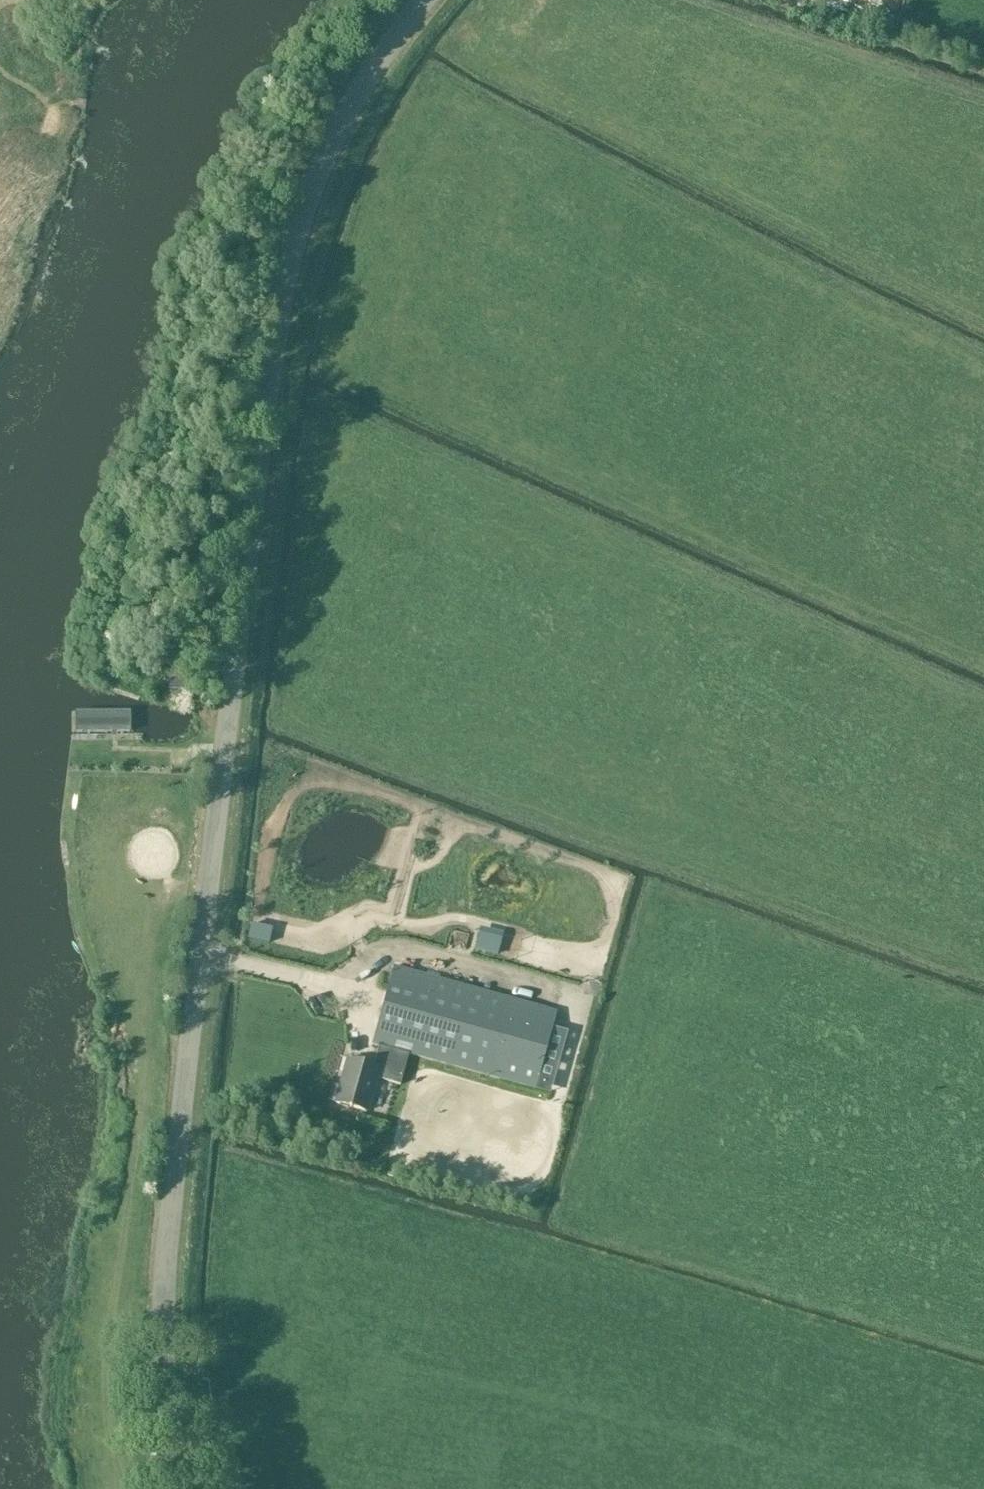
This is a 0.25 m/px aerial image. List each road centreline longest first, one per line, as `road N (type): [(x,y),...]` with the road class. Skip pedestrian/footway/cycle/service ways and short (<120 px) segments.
road 1 (tertiary): [(183,1488),(168,1390),(167,1257),(280,306),(305,204),(337,131),(423,0)]

